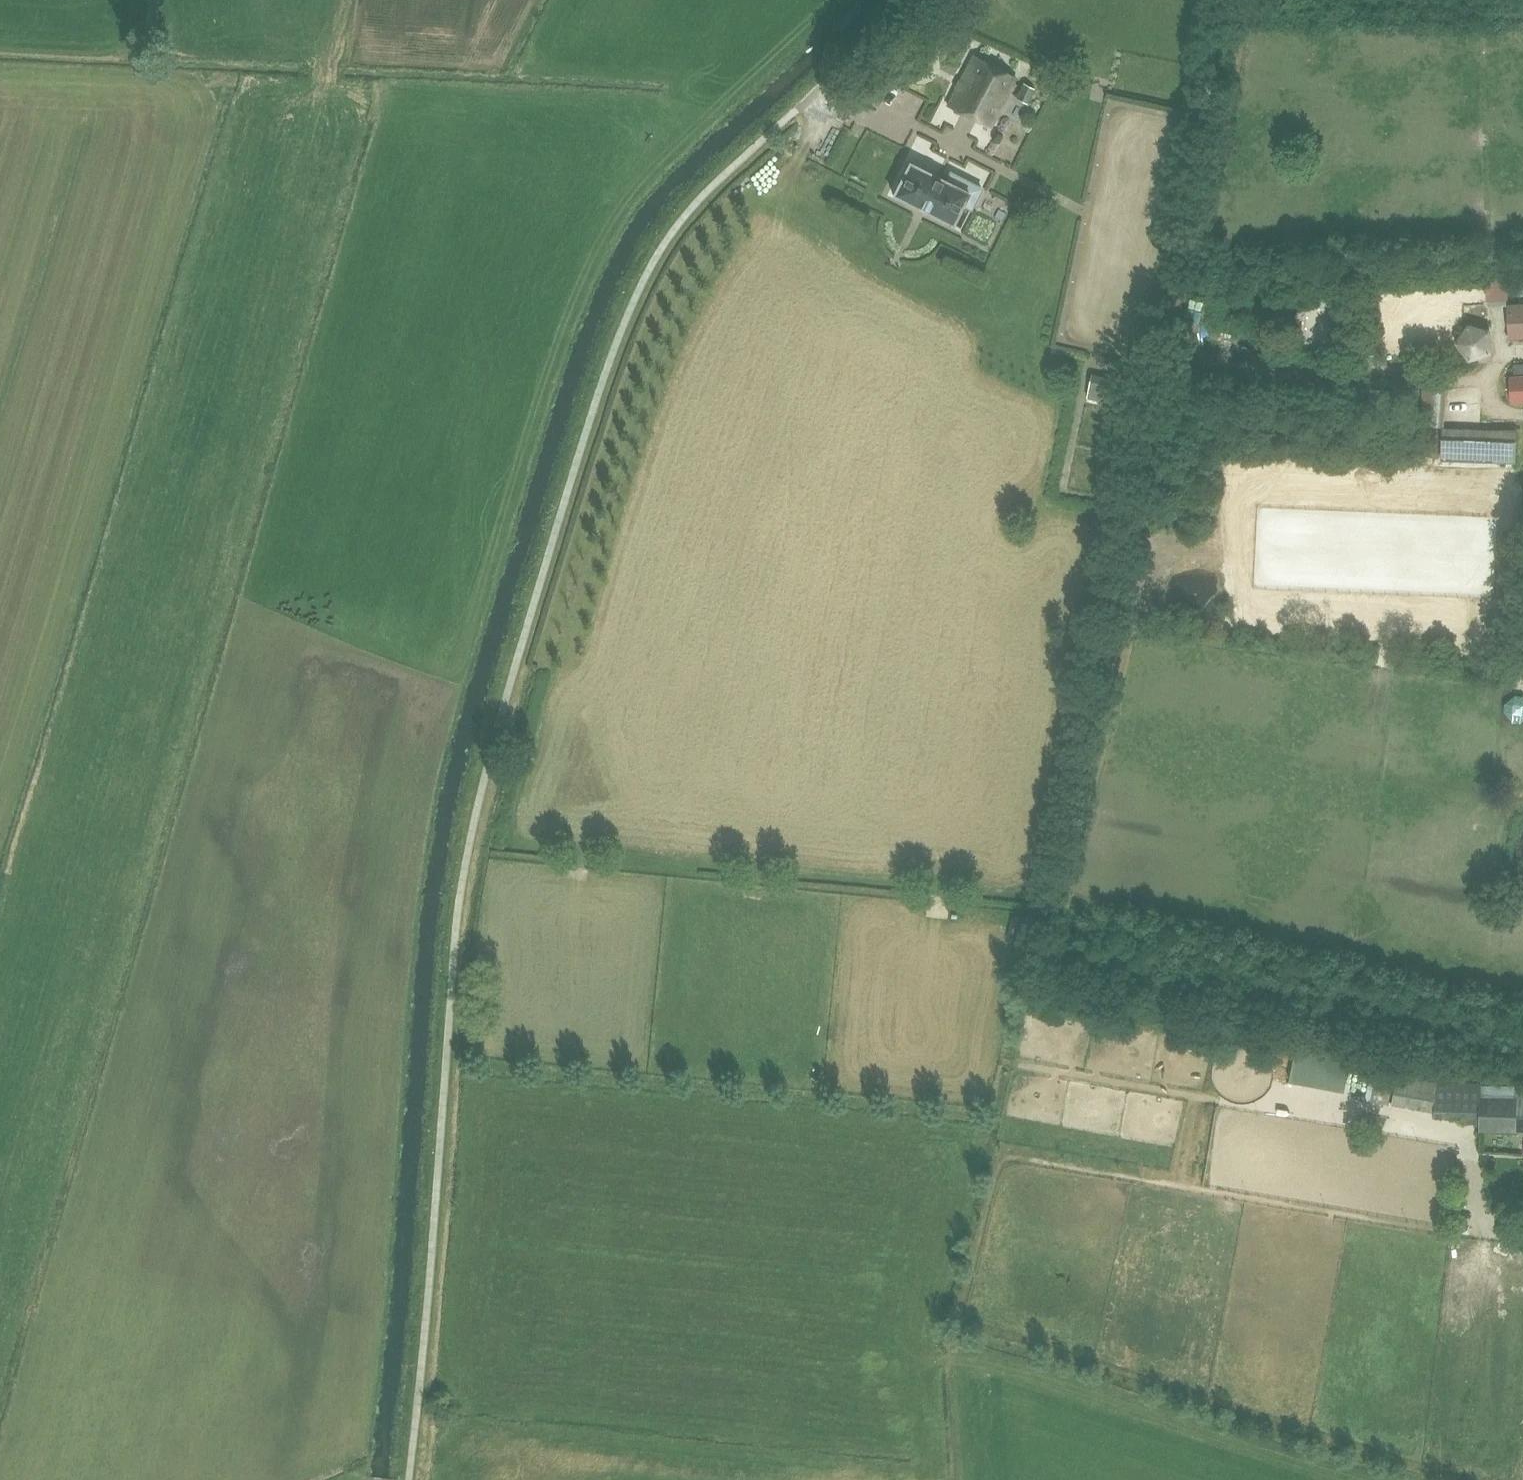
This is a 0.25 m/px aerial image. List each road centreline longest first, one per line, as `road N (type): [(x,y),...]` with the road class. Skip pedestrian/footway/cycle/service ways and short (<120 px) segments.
road 1 (unclassified): [(921,0),(815,94)]

